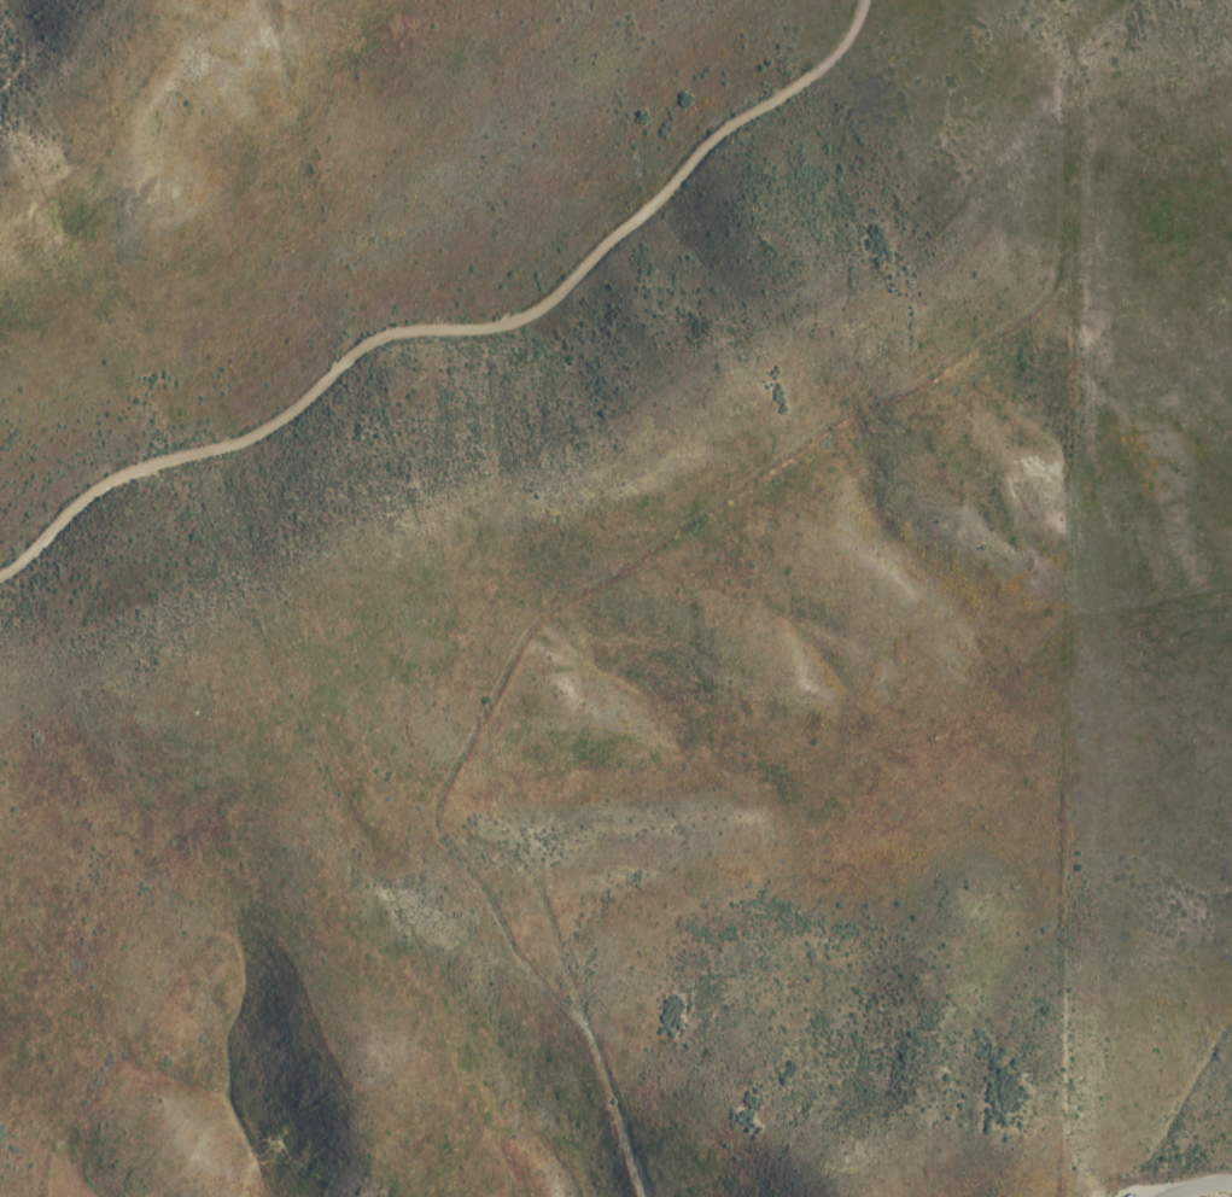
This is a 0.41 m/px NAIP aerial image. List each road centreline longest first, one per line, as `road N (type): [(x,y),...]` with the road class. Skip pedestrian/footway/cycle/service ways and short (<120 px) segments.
road 1 (track): [(0,589),(49,570),(110,504),(156,478),(310,424),(410,341),(449,328),(524,329),(559,320),(684,205),(749,133),(834,80),(876,23),(878,0)]

